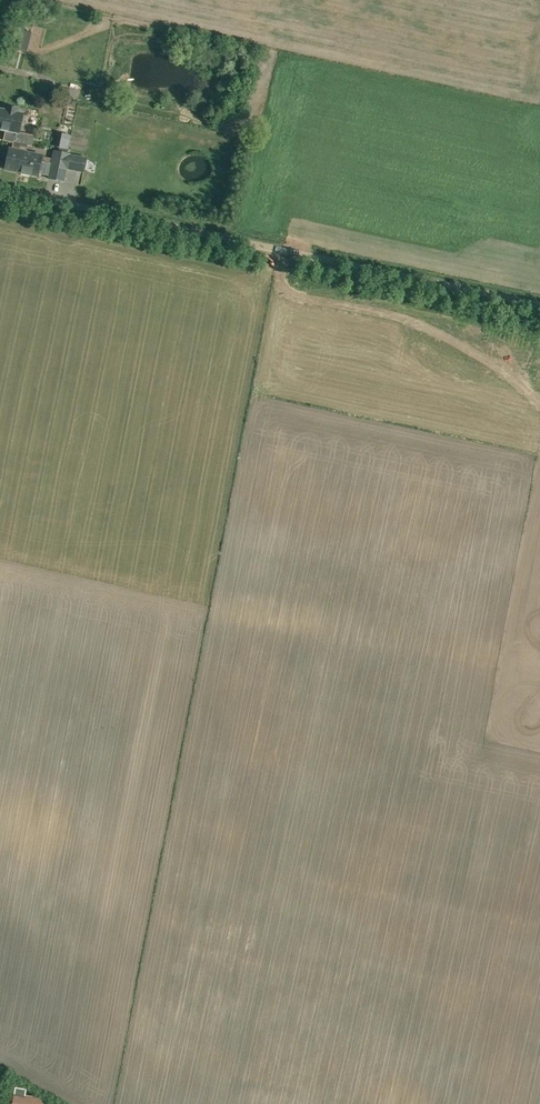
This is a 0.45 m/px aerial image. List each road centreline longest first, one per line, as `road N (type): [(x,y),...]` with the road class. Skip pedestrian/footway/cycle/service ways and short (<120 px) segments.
road 1 (unclassified): [(0,190),(539,307)]

